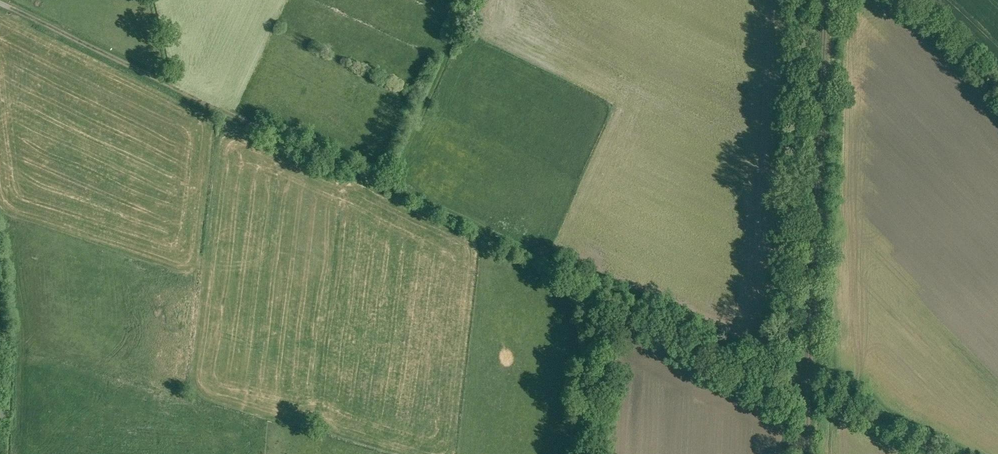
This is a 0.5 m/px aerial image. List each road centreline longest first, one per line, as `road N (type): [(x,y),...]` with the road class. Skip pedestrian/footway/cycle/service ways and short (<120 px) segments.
road 1 (track): [(793,376),(627,304),(15,0)]
road 2 (track): [(789,453),(802,0)]
road 3 (track): [(955,453),(837,392)]

